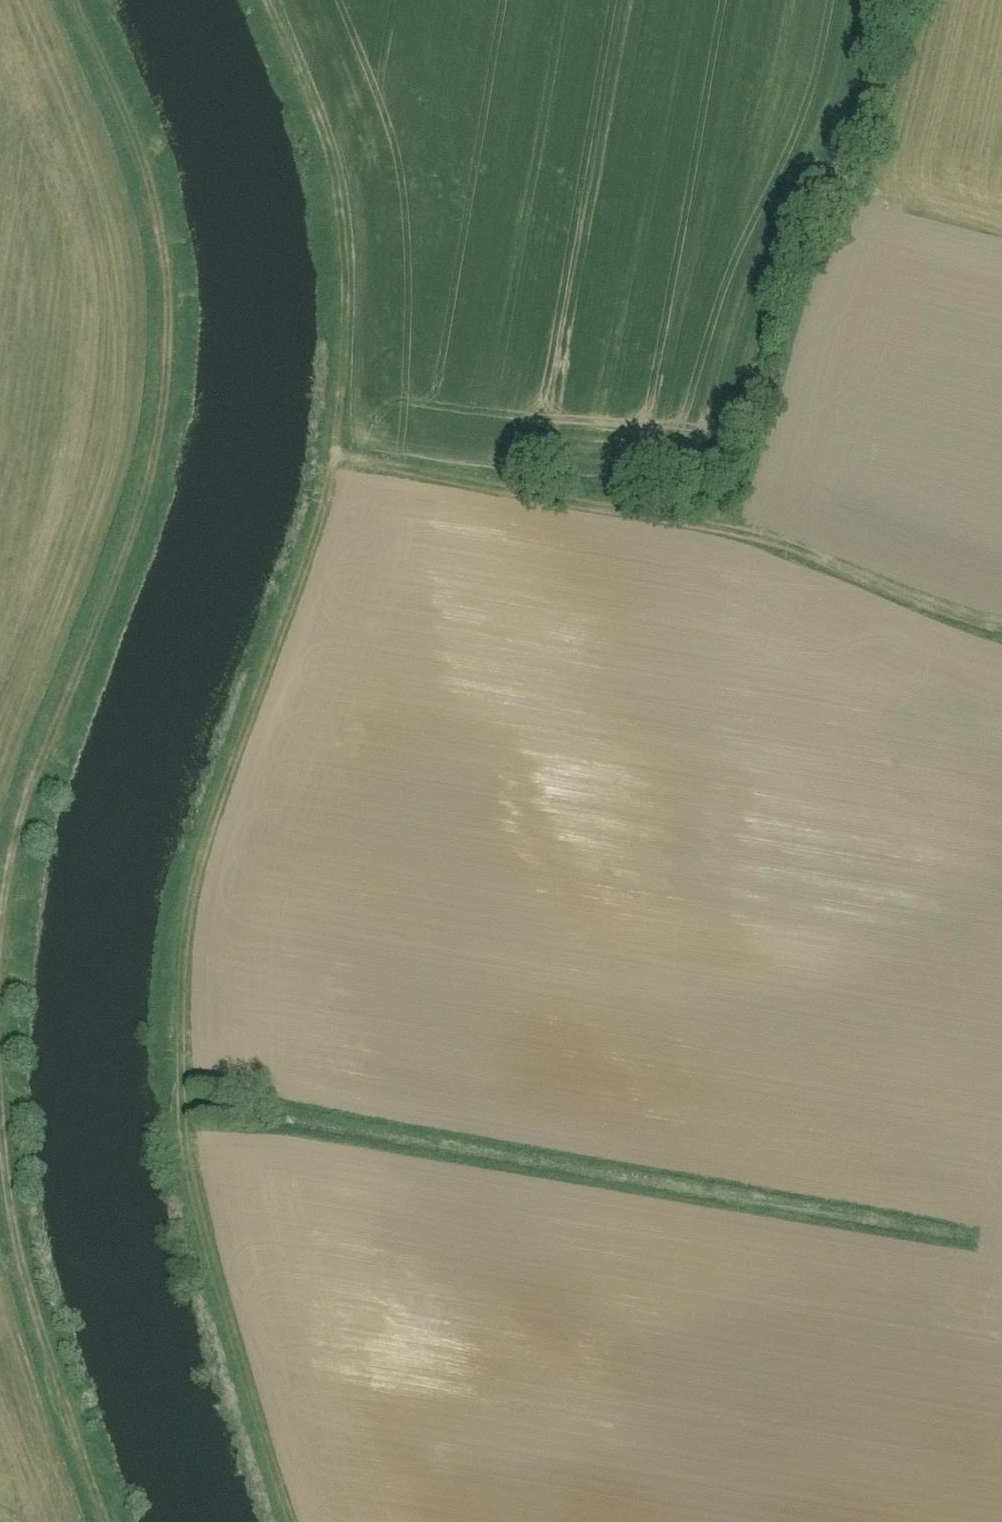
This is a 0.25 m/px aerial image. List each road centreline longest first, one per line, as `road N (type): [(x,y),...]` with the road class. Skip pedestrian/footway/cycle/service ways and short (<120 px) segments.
road 1 (track): [(0,1003),(25,822),(159,471),(173,366),(166,260),(145,162),(77,0)]
road 2 (track): [(337,457),(717,526),(1001,630)]
road 3 (track): [(303,563),(337,457),(343,270),(306,102),(267,0)]
road 4 (track): [(97,1521),(12,1246),(0,1114)]

